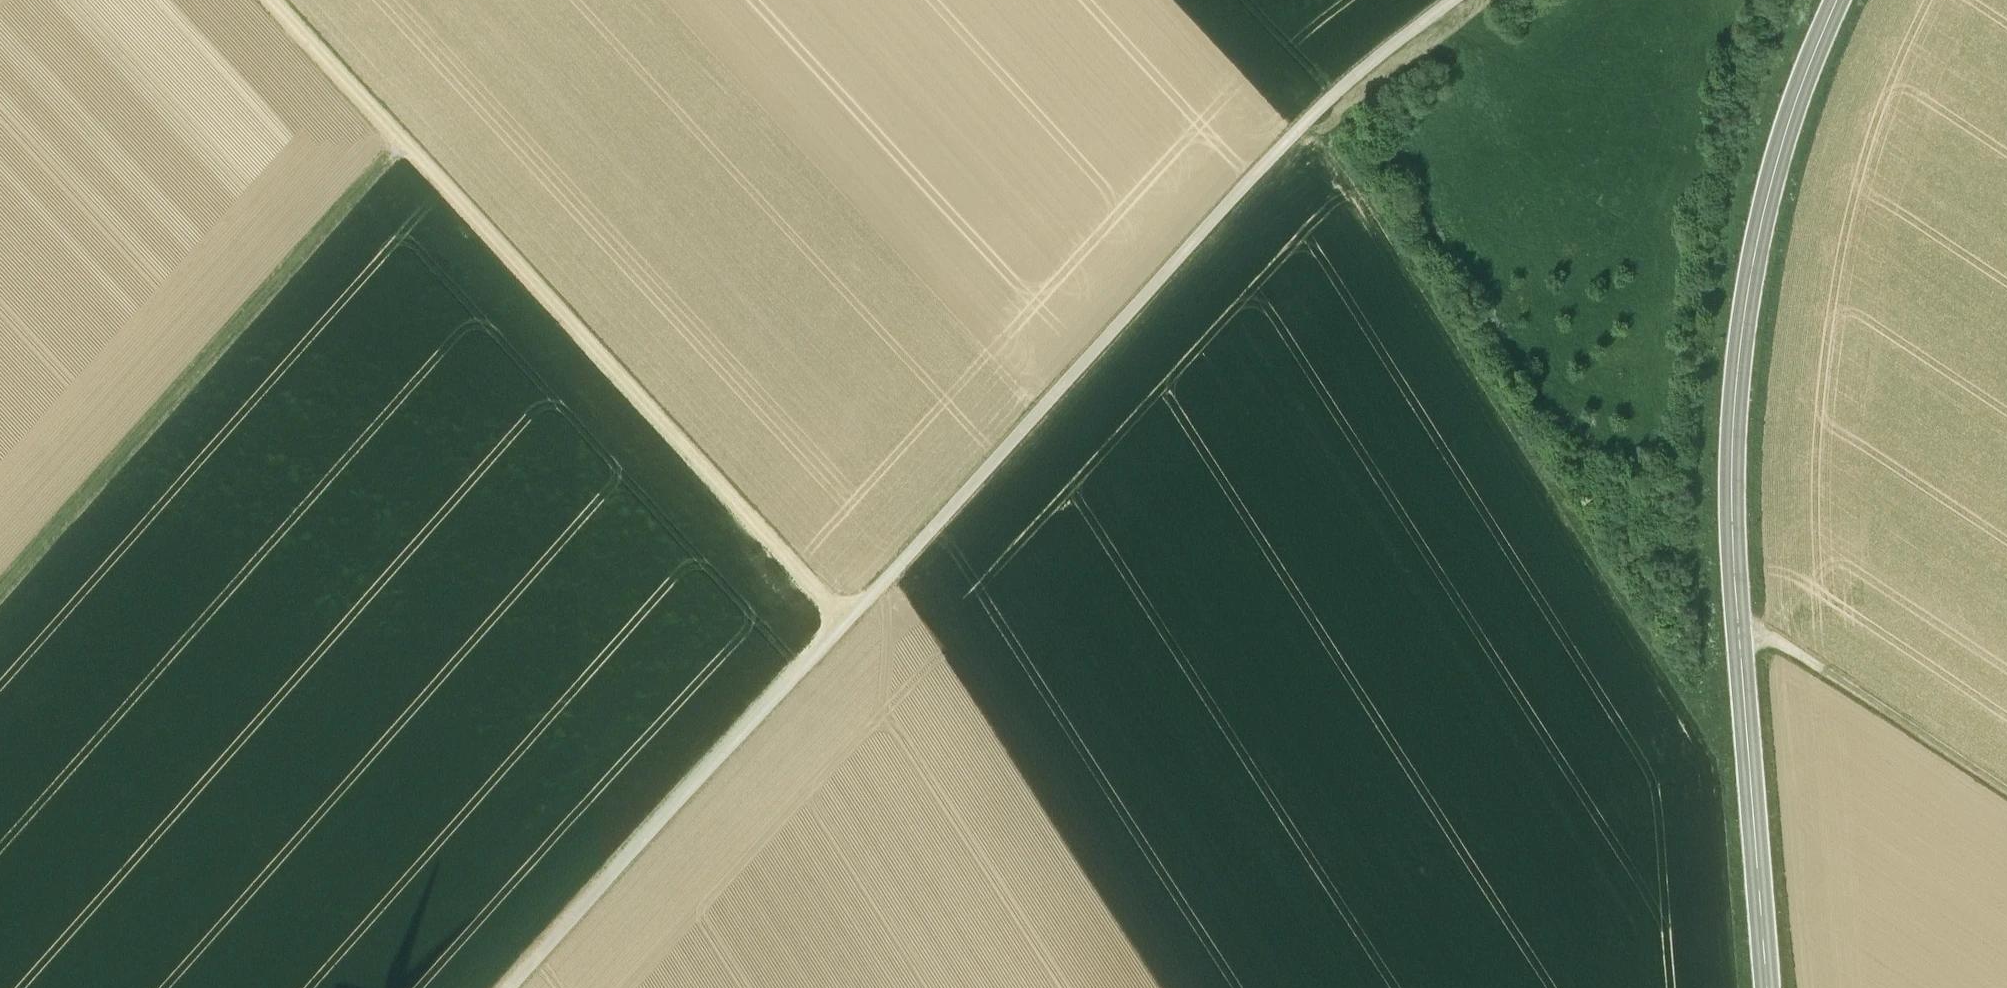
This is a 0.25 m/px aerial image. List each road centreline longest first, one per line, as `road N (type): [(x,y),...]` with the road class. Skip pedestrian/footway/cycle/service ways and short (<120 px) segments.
road 1 (track): [(510,987),(1271,158),(1360,72),(1452,0)]
road 2 (secondary): [(1769,987),(1735,576),(1733,433),(1757,245),(1776,165),(1838,0)]
road 3 (track): [(846,624),(271,0)]
road 4 (track): [(404,144),(0,592)]
road 5 (track): [(2006,788),(1771,632),(1739,629)]

